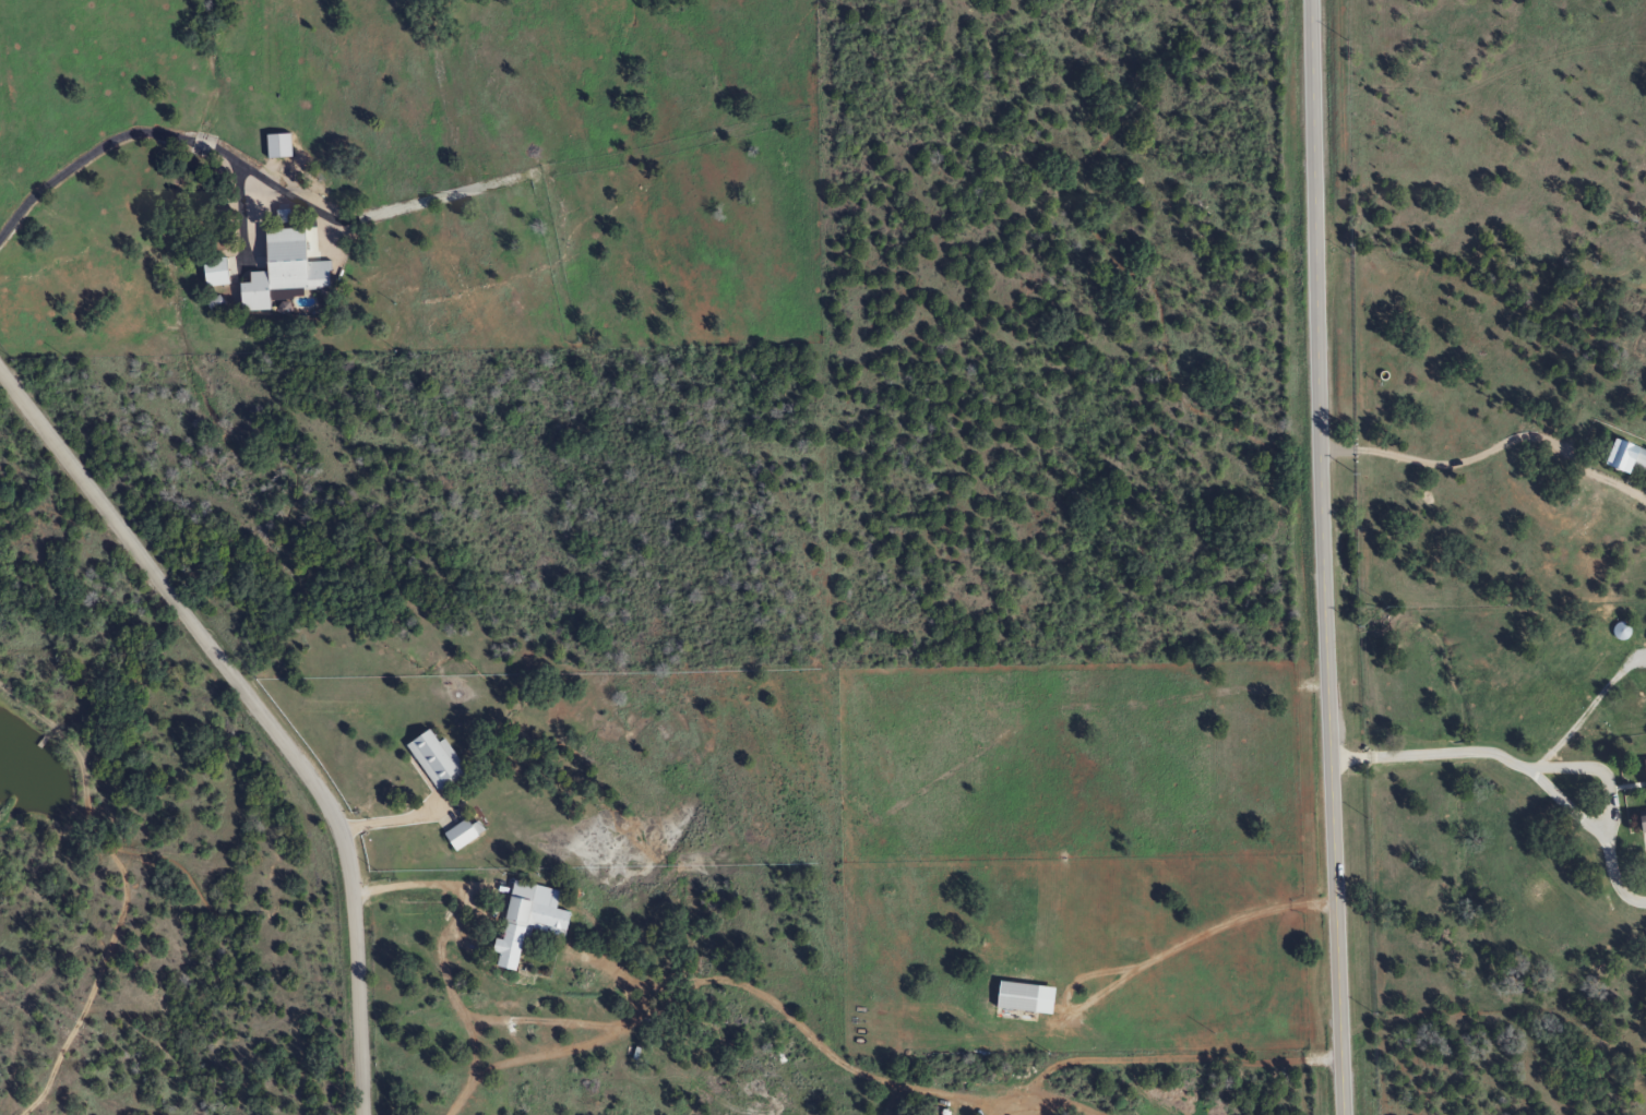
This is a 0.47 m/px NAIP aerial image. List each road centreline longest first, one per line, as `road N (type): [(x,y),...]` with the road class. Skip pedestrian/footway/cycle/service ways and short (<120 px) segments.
road 1 (tertiary): [(1310,0),(1343,1114)]
road 2 (residential): [(363,1114),(339,829),(294,757),(0,373)]

